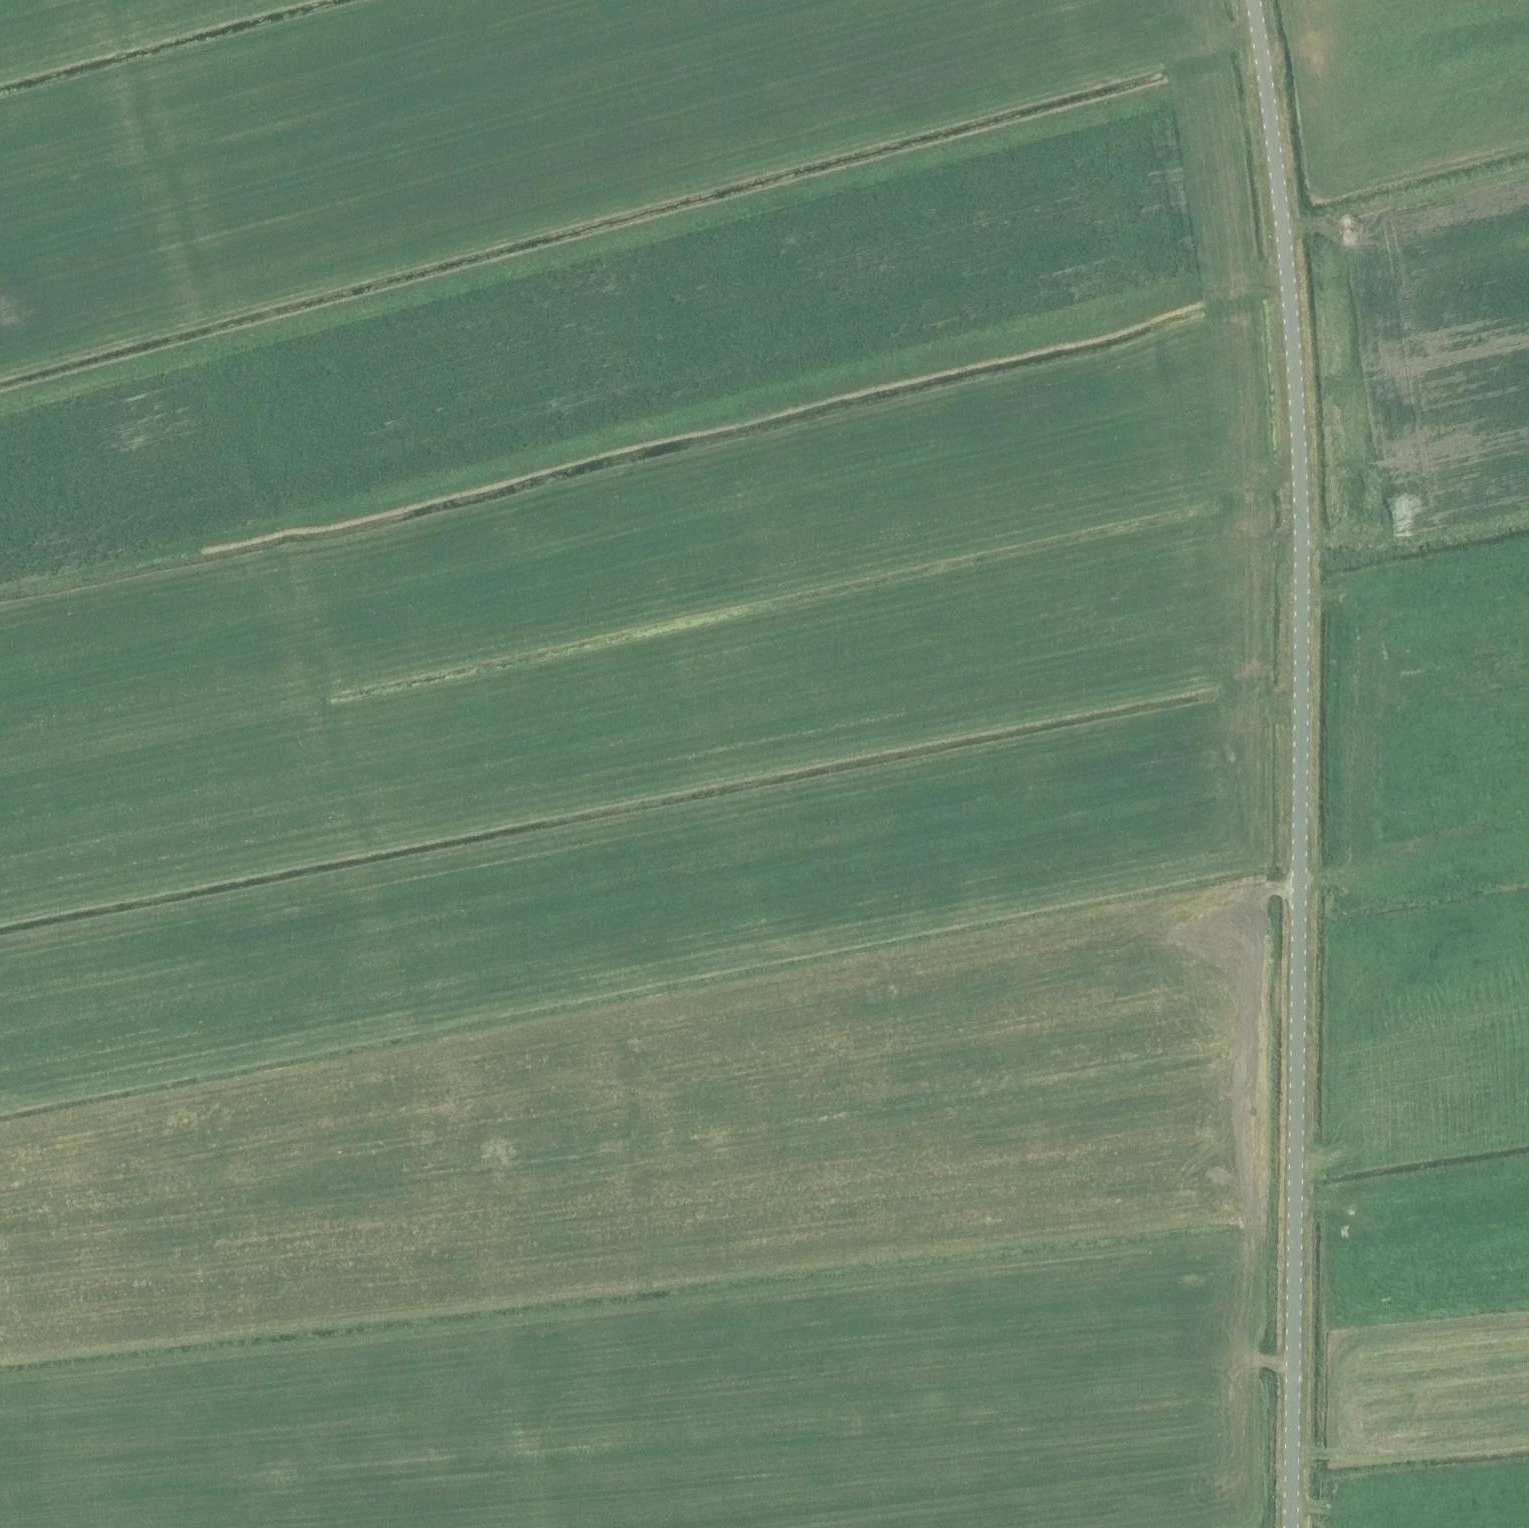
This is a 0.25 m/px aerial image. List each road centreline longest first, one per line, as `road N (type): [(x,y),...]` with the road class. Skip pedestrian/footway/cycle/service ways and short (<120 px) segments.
road 1 (unclassified): [(1288,1527),(1297,591),(1287,315),(1249,0)]

